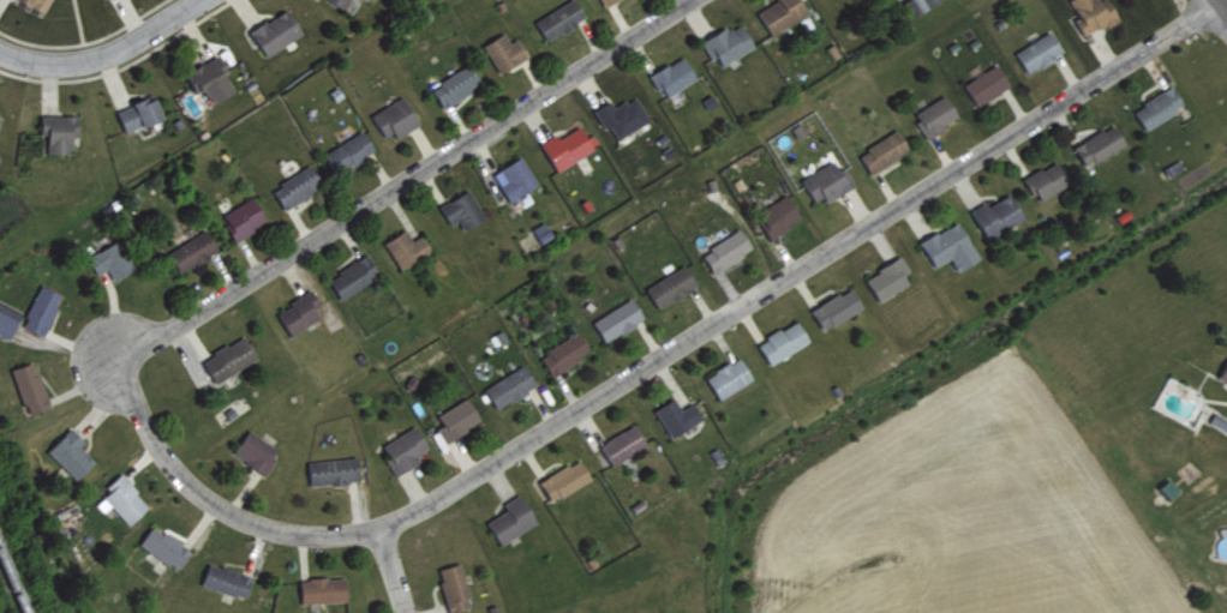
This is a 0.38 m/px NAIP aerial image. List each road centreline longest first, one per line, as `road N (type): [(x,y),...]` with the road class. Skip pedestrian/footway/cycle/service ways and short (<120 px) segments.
road 1 (residential): [(193,307),(118,361),(116,384),(187,486),(276,530),(376,531),(1210,5)]
road 2 (residential): [(685,0),(193,307)]
road 3 (residential): [(191,0),(92,55),(43,60),(0,46)]

